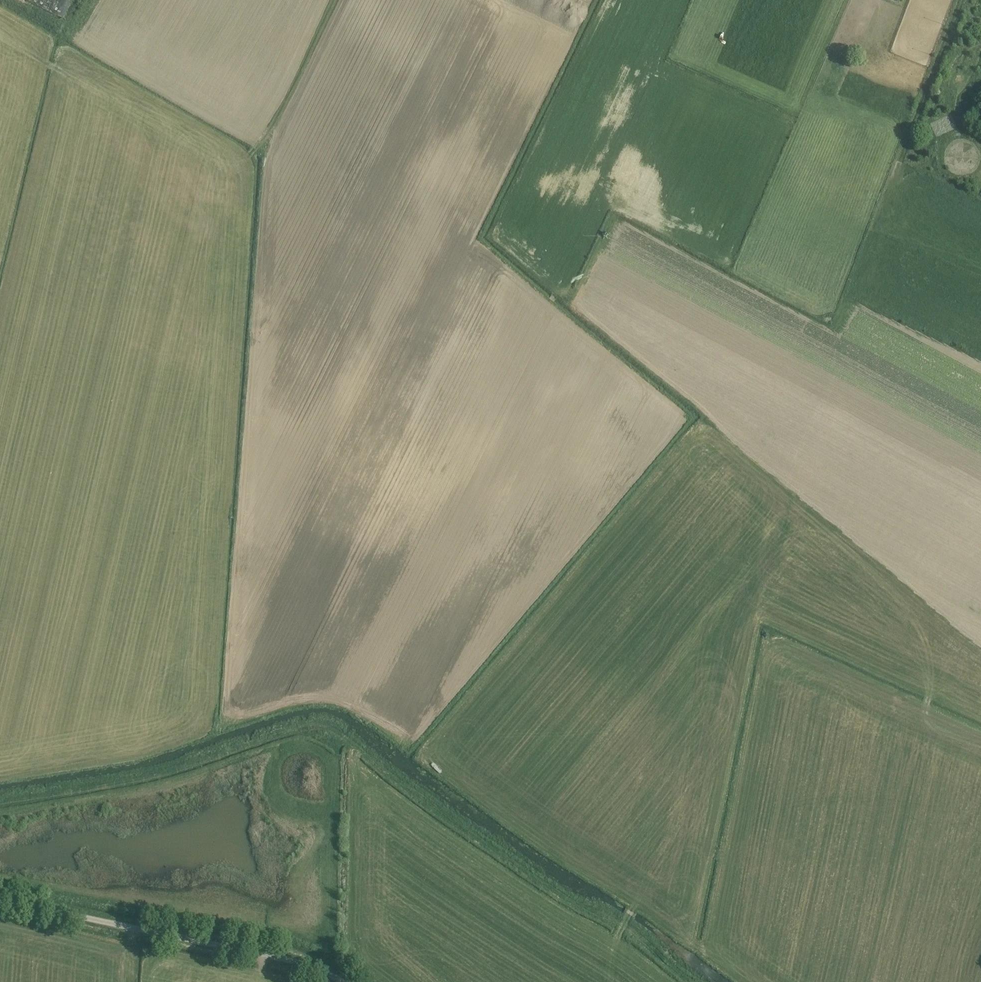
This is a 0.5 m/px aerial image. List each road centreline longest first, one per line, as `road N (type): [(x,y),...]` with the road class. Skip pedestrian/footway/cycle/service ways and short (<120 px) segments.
road 1 (unclassified): [(341,981),(293,963),(0,902)]

